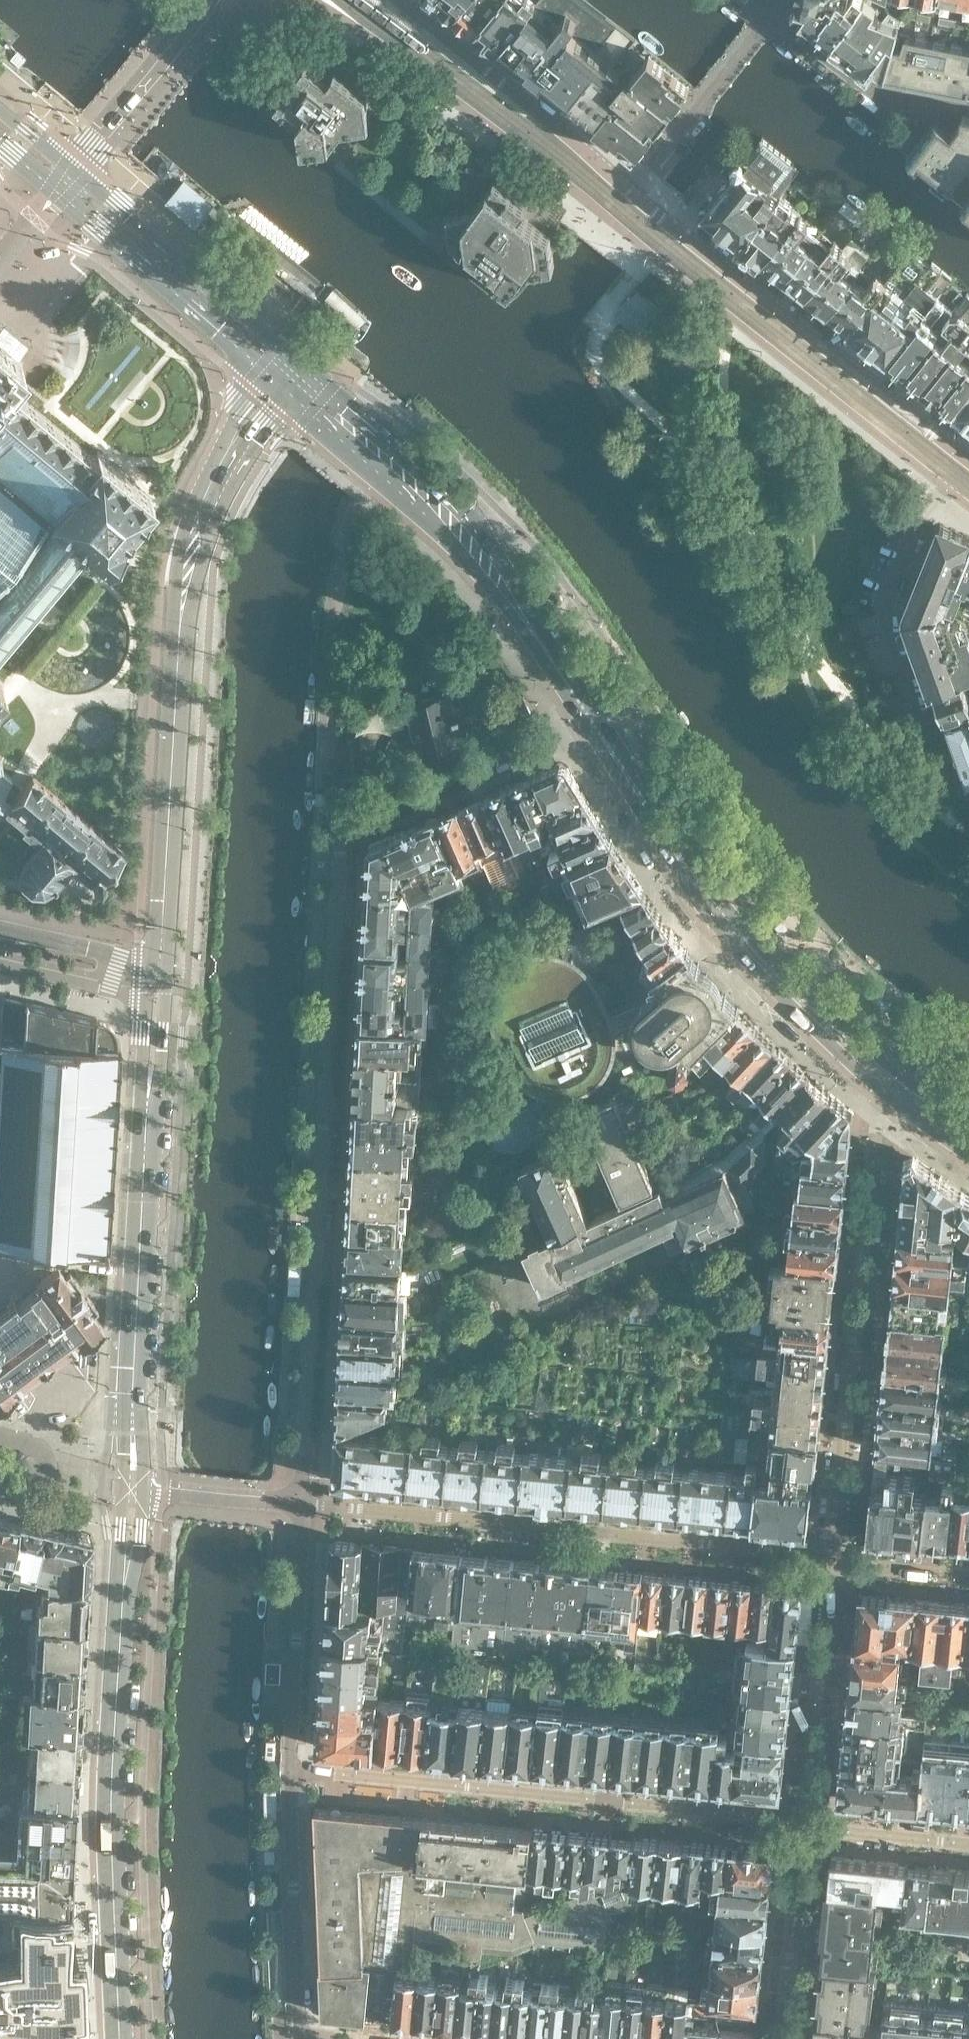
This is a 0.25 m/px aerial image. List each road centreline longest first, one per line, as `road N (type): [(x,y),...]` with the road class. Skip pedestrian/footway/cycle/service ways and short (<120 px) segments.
road 1 (residential): [(304,1501),(342,831),(591,719)]
road 2 (secondary): [(156,986),(190,551),(214,480),(278,379)]
road 3 (secondary): [(117,2038),(109,1889),(121,1497)]
road 4 (residential): [(304,1501),(836,1561)]
road 5 (residential): [(292,1773),(641,1803),(802,1829)]
road 6 (secondary): [(121,1497),(156,986)]
road 7 (residential): [(881,1078),(836,1561)]
road 8 (primary): [(881,1078),(748,950),(591,719)]
road 9 (primary): [(591,719),(452,517),(313,393)]
road 10 (unclassified): [(960,456),(631,192)]
road 11 (residential): [(968,808),(943,791),(883,612),(938,484),(960,456)]
road 12 (unclassified): [(631,192),(399,0)]
road 13 (primary): [(295,359),(73,167)]
road 14 (primary): [(55,190),(278,379)]
road 15 (residential): [(304,1501),(292,1773)]
road 16 (residential): [(836,1561),(802,1829)]
road 17 (residential): [(292,1773),(300,2035)]
road 18 (residential): [(968,105),(885,102),(771,15)]
road 19 (residential): [(631,192),(771,15)]
road 20 (unclassified): [(205,0),(73,167)]
road 21 (residential): [(802,1829),(783,2038)]
road 22 (residential): [(121,1497),(304,1501)]
road 23 (residential): [(968,1845),(802,1829)]
road 24 (residential): [(0,959),(156,986)]
road 25 (residential): [(836,1561),(968,1579)]
road 26 (residential): [(0,1487),(30,1493),(47,1479),(43,1455),(0,1440)]

